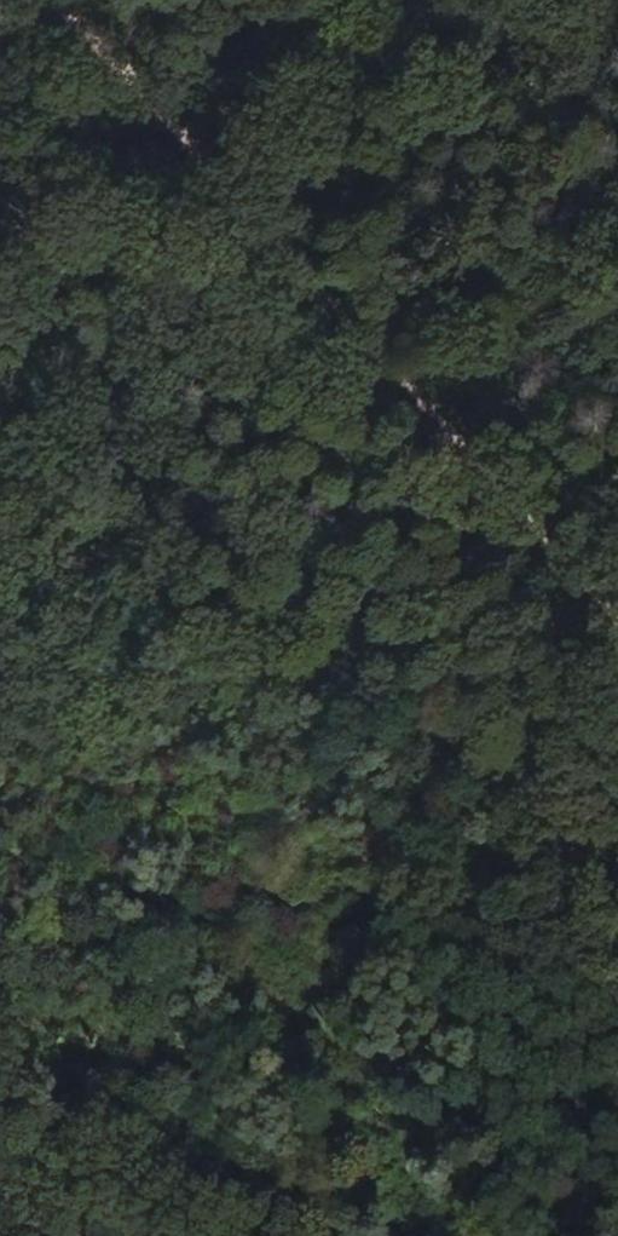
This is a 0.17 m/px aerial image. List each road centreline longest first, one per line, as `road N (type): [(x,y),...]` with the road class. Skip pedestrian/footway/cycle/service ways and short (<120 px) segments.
road 1 (track): [(617,601),(110,21),(100,0)]

